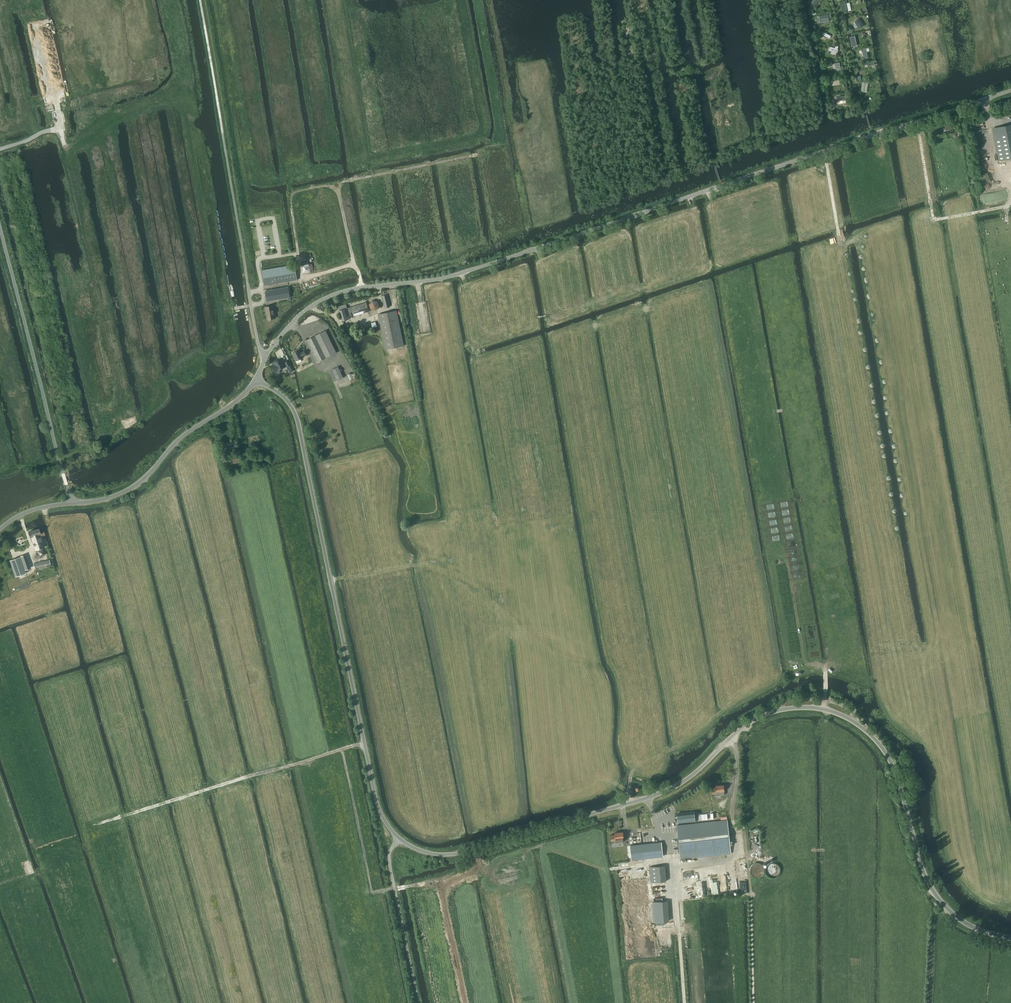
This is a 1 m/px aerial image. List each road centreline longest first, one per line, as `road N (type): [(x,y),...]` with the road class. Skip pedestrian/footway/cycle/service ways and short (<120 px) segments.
road 1 (unclassified): [(267,356),(297,317),(336,294),(462,273),(1010,90)]
road 2 (unclassified): [(1010,938),(967,924),(941,903),(881,746),(820,708),(786,707),(752,720),(684,781),(640,801),(461,852),(399,838)]
road 3 (track): [(466,1002),(444,880),(372,893),(342,749),(119,817)]
road 4 (unclassified): [(399,838),(377,805),(295,414),(257,379)]
road 5 (unclassified): [(0,530),(28,512),(105,499),(137,484),(257,379)]
road 6 (track): [(72,503),(0,229)]
road 7 (track): [(916,122),(934,220),(1003,208),(1010,196)]
road 8 (unclassified): [(399,838),(389,859),(419,1002)]

